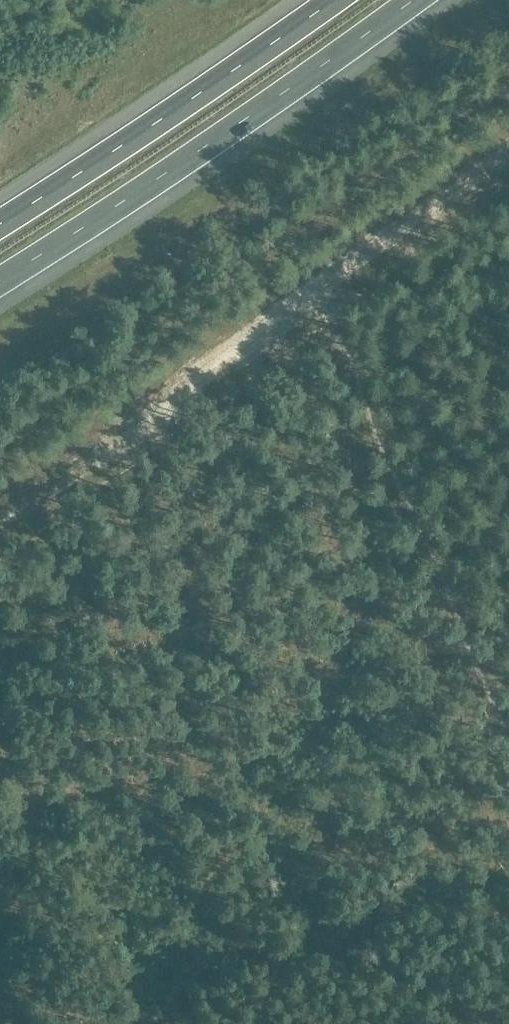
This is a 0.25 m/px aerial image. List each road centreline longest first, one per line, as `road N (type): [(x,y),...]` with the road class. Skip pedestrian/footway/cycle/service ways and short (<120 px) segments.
road 1 (motorway): [(0,285),(256,121),(424,0)]
road 2 (motorway): [(322,0),(0,213)]

